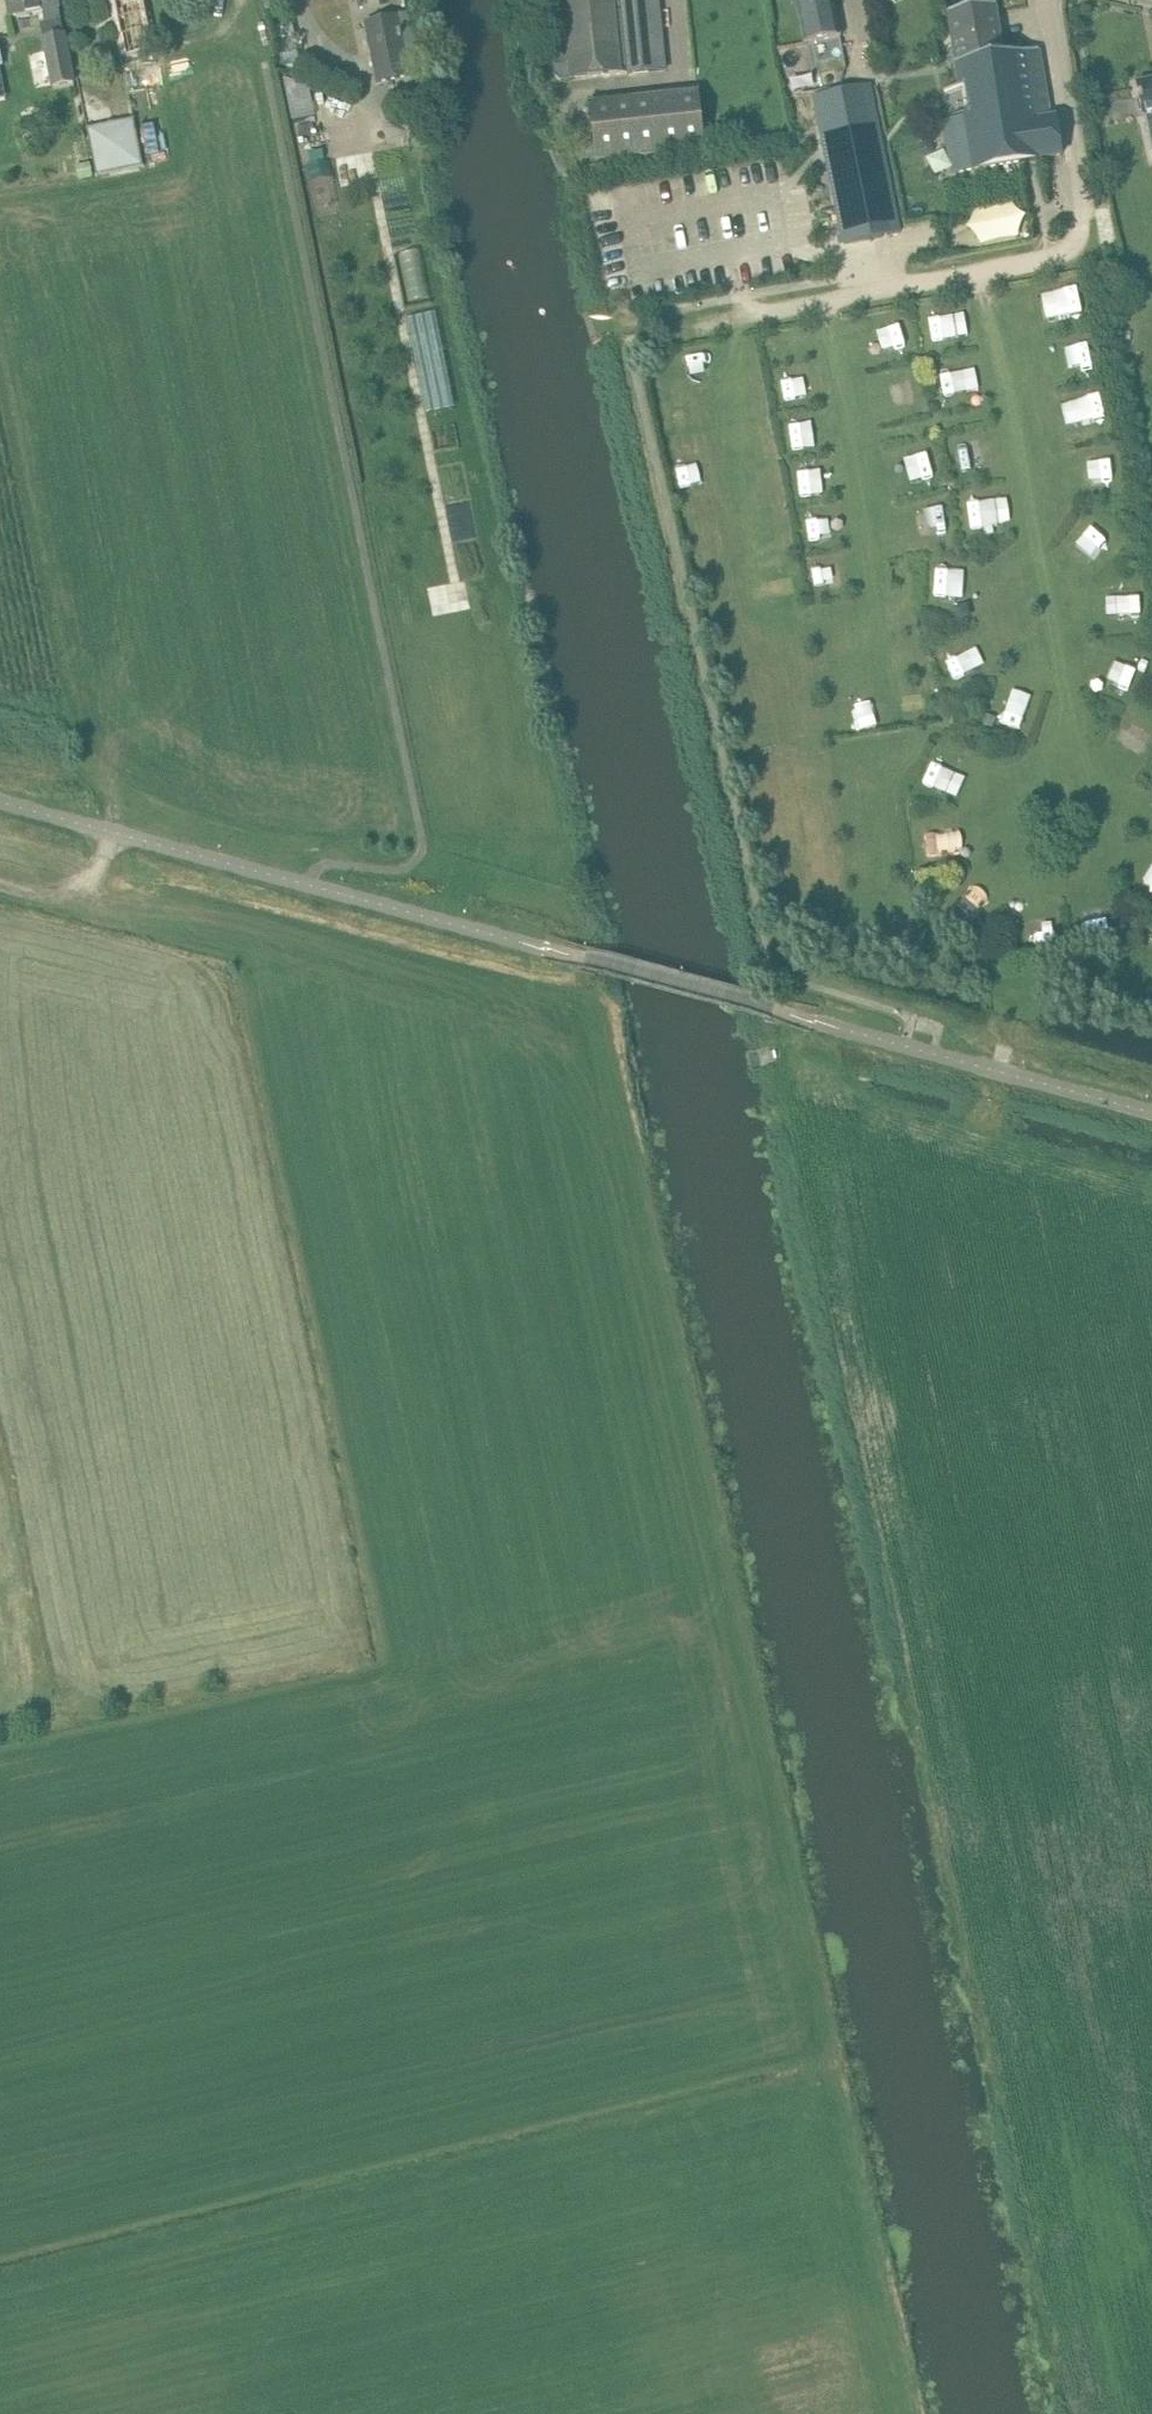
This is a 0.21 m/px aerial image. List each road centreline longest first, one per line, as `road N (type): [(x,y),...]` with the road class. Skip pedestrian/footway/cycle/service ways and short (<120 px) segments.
road 1 (track): [(107,788),(119,803),(94,877),(52,894),(0,884)]

